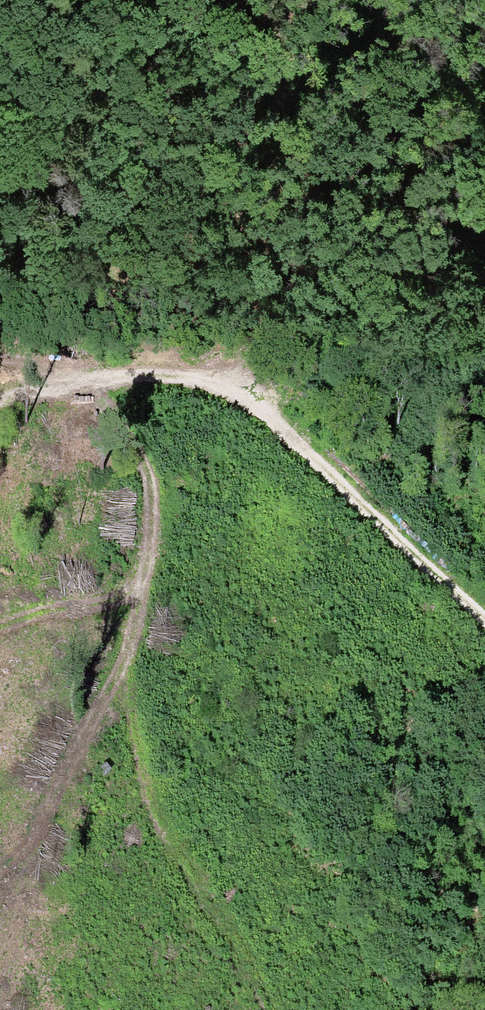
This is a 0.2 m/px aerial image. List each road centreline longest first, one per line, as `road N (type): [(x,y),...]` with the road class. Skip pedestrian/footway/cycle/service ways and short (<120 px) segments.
road 1 (track): [(78,380),(119,420),(151,485),(146,562),(124,677),(138,779),(184,880),(269,1009)]
road 2 (track): [(484,619),(305,441),(224,380),(118,371),(0,397)]
road 3 (track): [(146,562),(101,615),(24,615),(0,628)]

